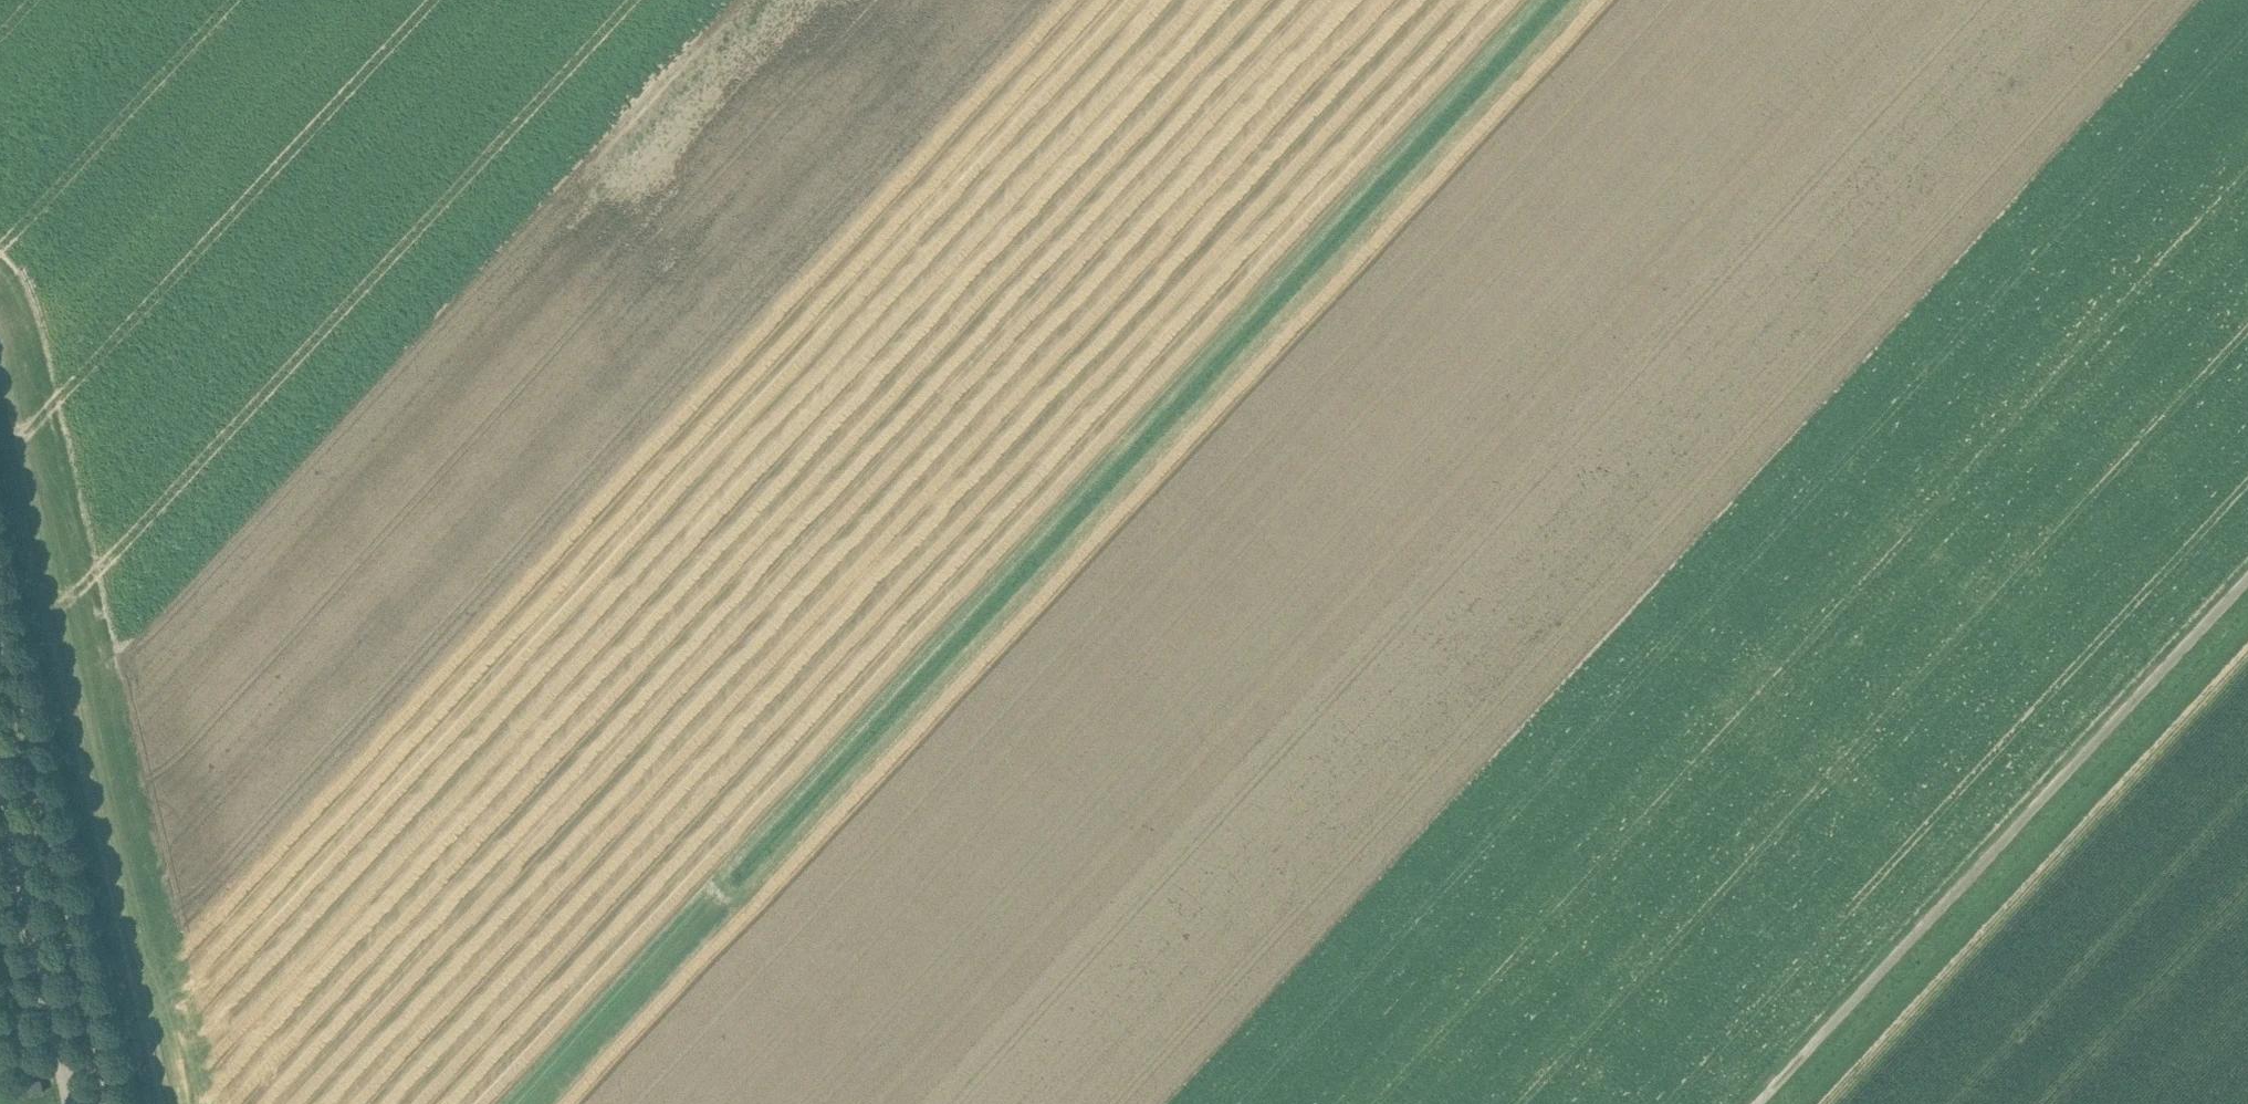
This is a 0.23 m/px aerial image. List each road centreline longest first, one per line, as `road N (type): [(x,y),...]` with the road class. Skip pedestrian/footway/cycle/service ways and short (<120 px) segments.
road 1 (unclassified): [(1756,1103),(2247,578)]
road 2 (unclassified): [(70,1103),(0,783)]

